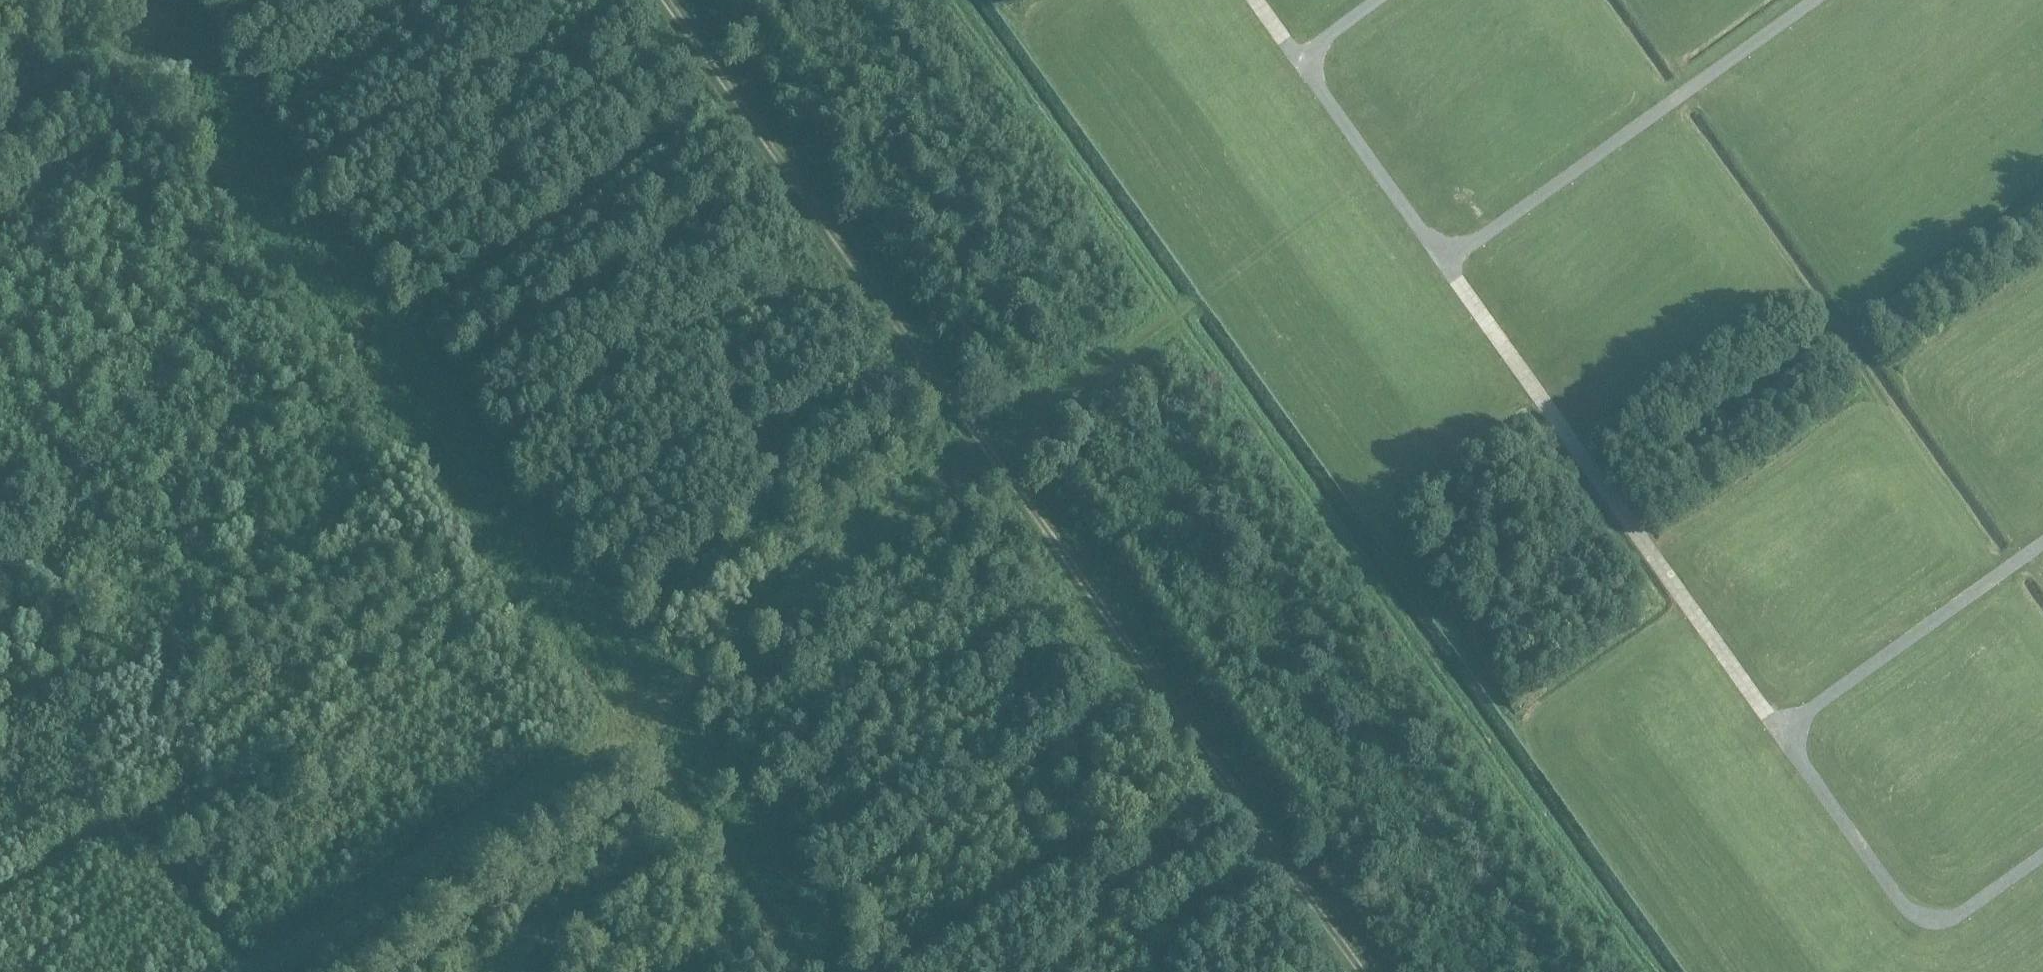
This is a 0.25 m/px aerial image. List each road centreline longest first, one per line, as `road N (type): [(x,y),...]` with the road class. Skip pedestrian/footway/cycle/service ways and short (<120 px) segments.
road 1 (track): [(1354,971),(992,452),(940,395),(660,0)]
road 2 (track): [(257,971),(625,727),(1200,296)]
road 3 (track): [(241,182),(798,971)]
road 4 (track): [(249,971),(155,839),(134,828),(96,831),(0,892)]
road 5 (track): [(1373,168),(1200,296)]

